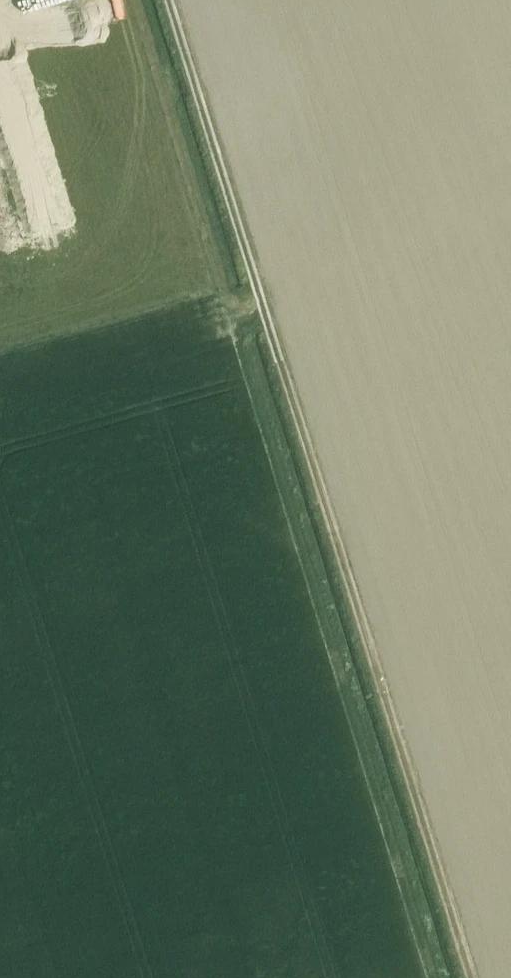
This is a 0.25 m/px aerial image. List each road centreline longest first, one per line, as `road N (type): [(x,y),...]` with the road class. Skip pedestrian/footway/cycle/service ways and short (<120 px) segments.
road 1 (track): [(467,977),(168,0)]

